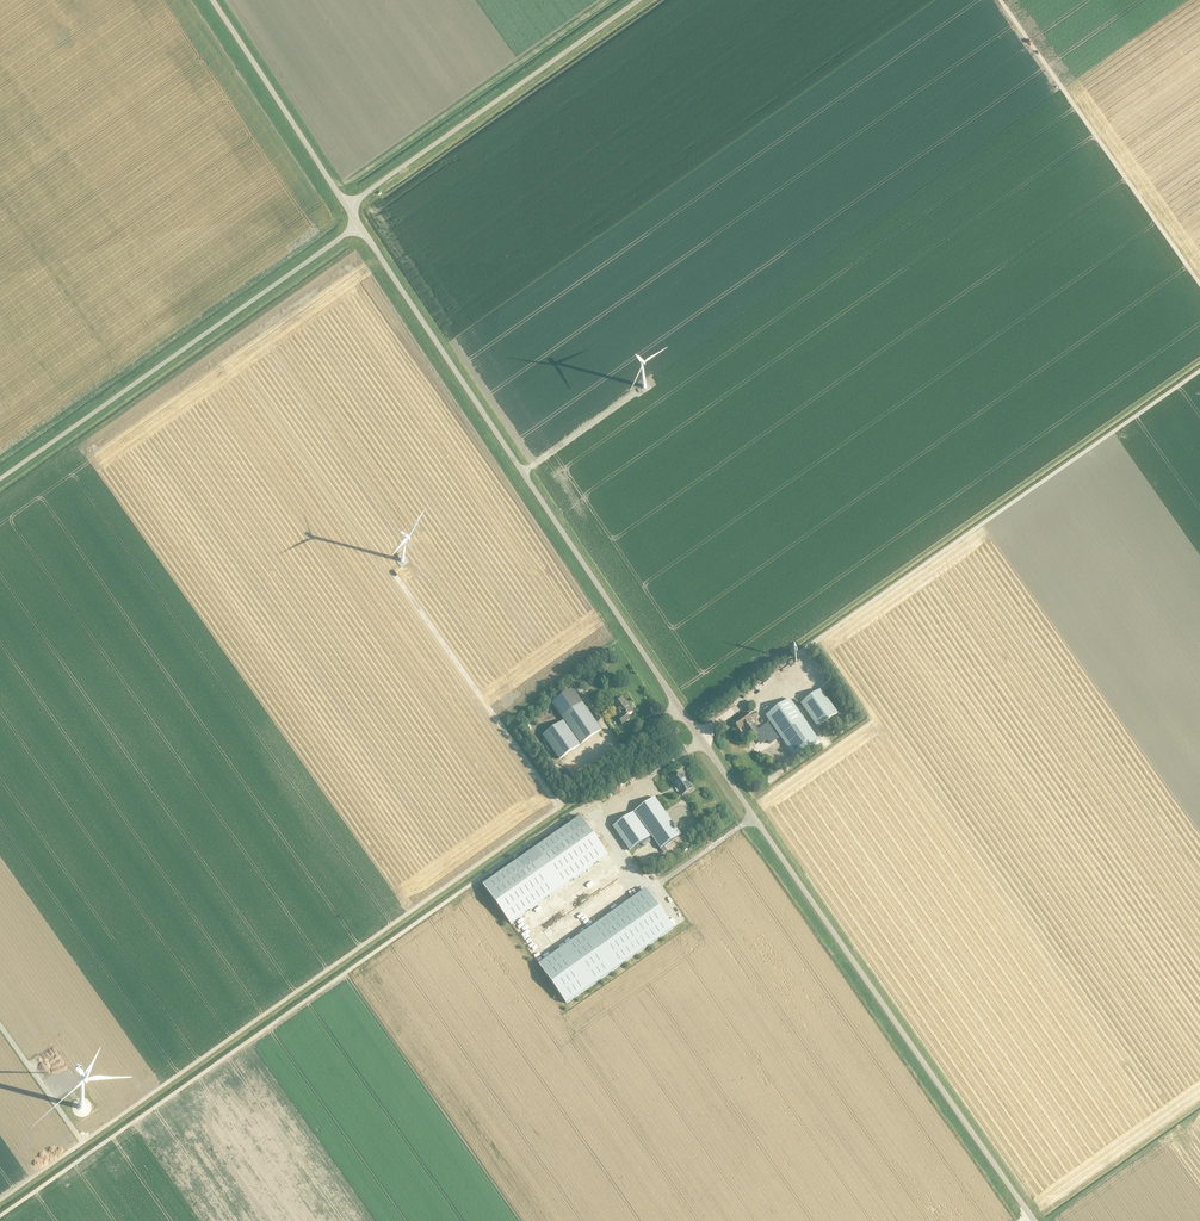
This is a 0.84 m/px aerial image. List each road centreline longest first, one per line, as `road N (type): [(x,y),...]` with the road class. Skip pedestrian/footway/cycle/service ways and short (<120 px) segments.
road 1 (unclassified): [(1034,1220),(359,225)]
road 2 (residential): [(0,479),(359,225)]
road 3 (residential): [(347,207),(637,0)]
road 4 (unclassified): [(347,207),(212,0)]

